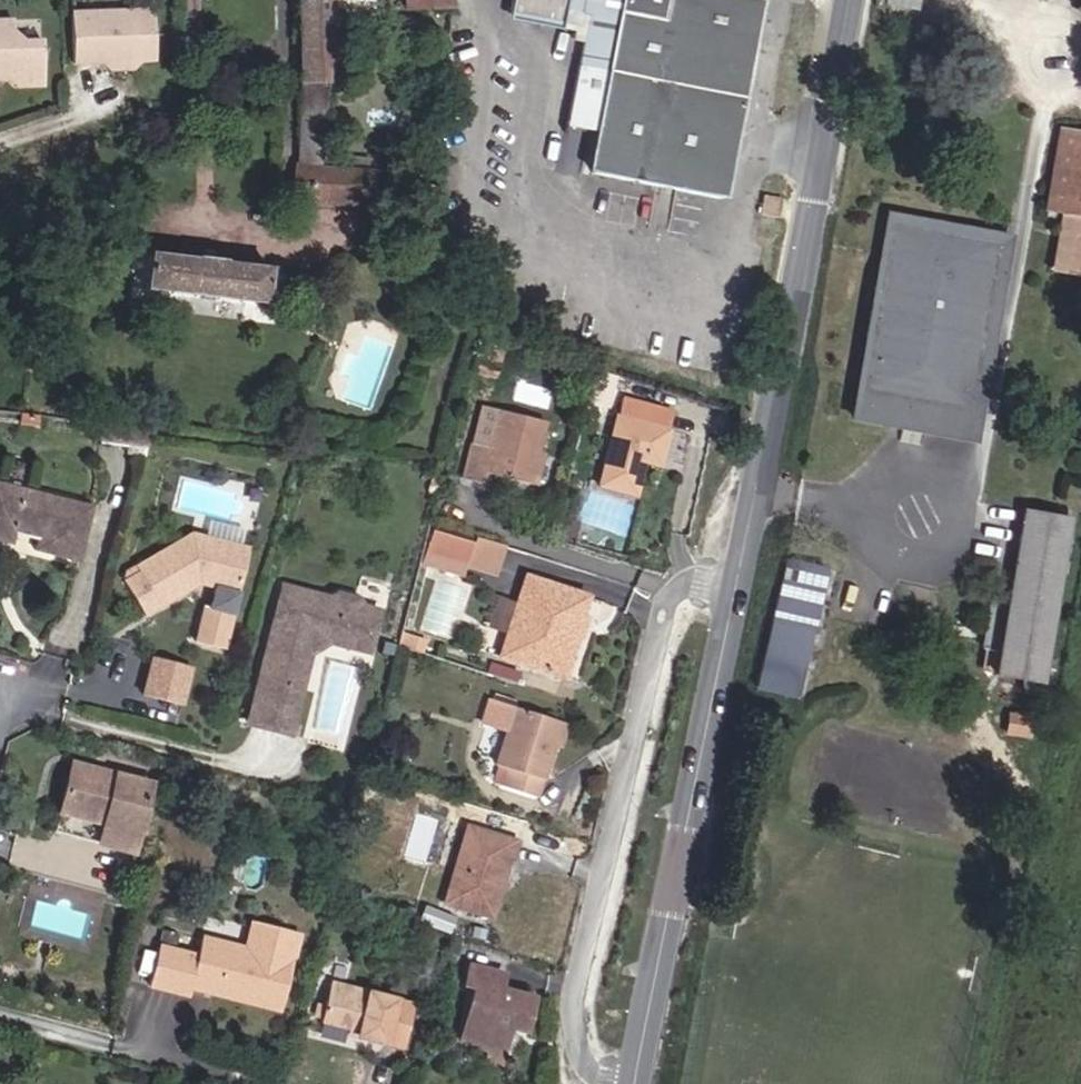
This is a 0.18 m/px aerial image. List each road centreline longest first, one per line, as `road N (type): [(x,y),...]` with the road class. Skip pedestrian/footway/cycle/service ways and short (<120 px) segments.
road 1 (tertiary): [(734,591),(848,0)]
road 2 (residential): [(734,591),(688,585),(663,614),(573,997),(584,1063),(612,1083)]
road 3 (tertiary): [(634,1083),(734,591)]

